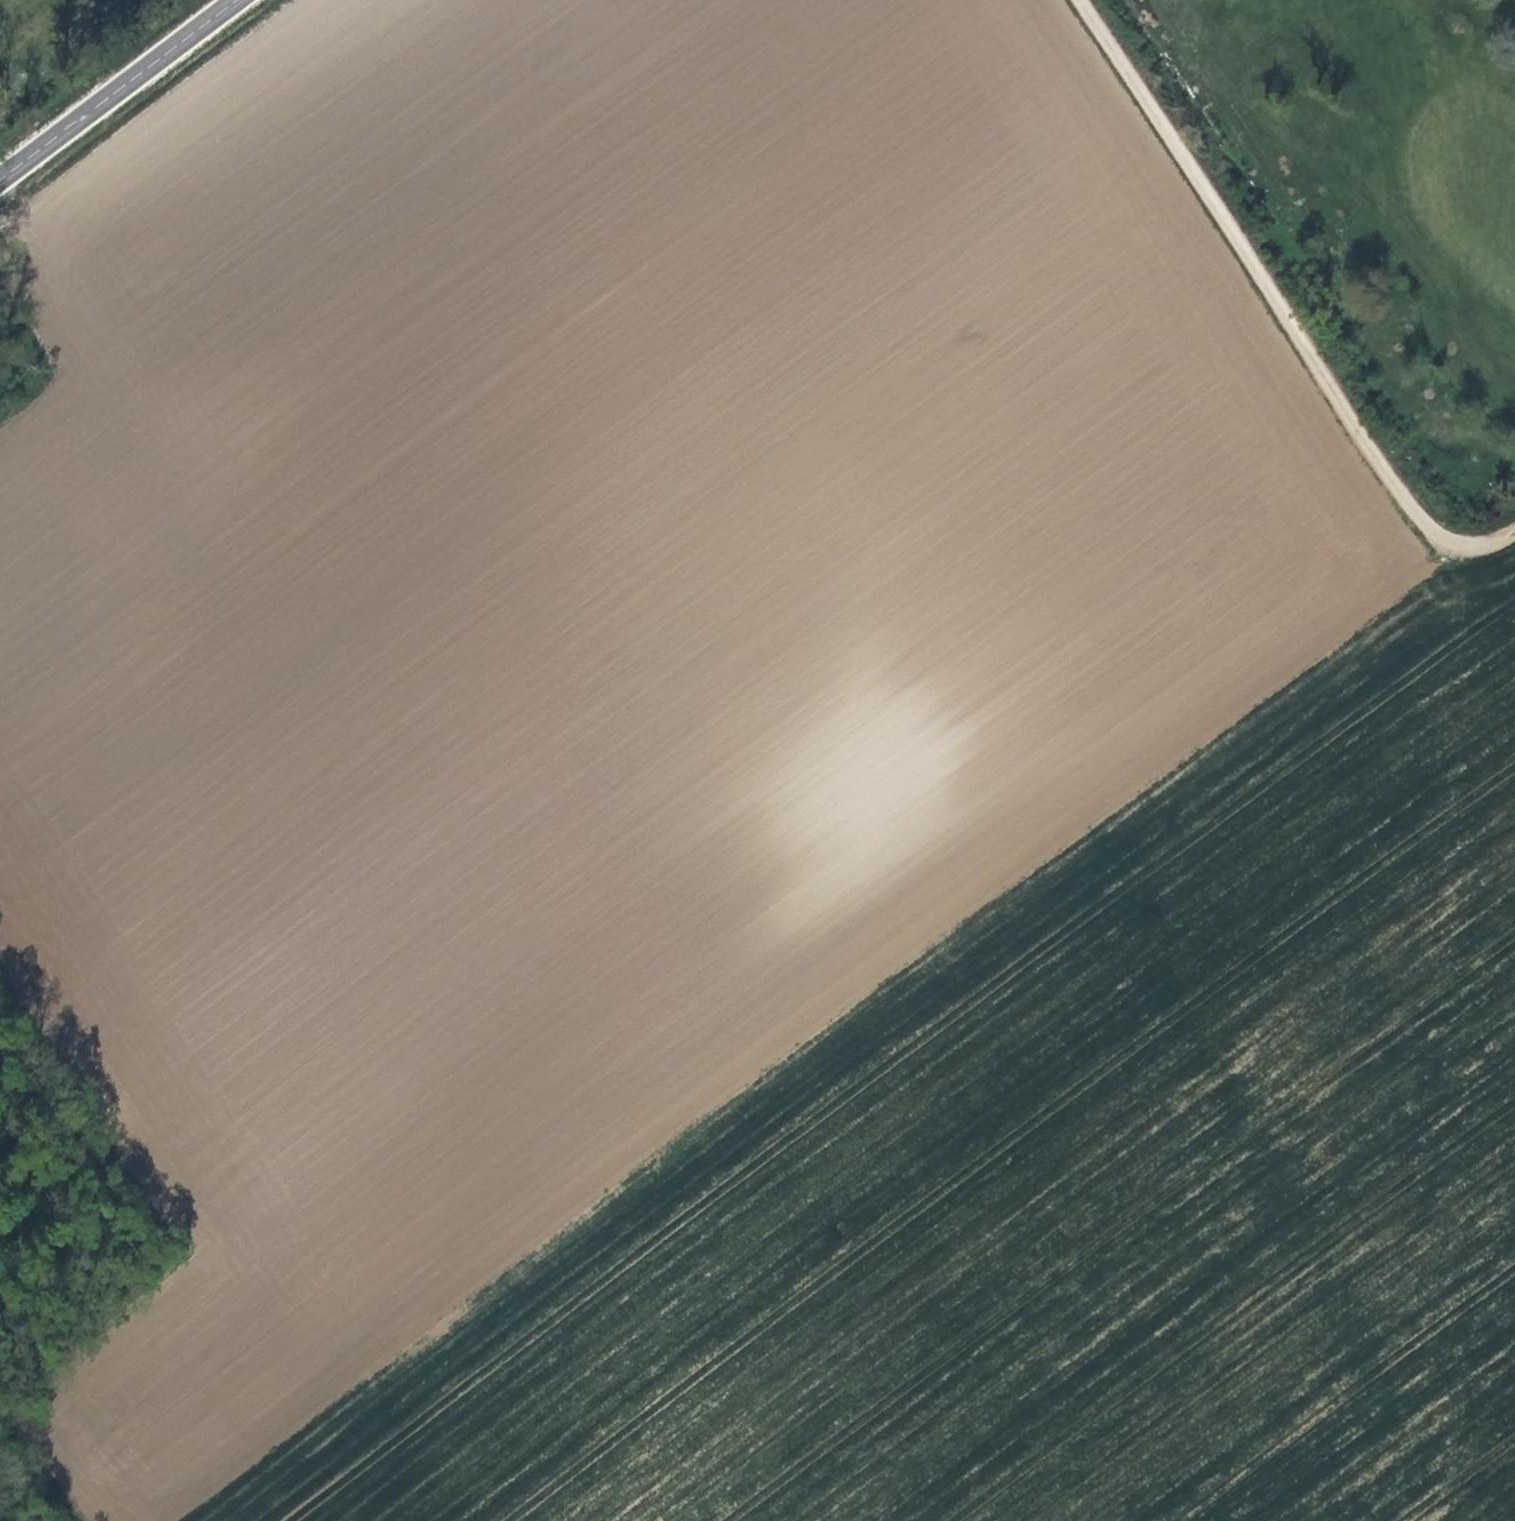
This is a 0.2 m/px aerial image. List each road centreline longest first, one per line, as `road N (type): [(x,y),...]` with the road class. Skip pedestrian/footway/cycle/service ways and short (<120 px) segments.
road 1 (track): [(1514,511),(1457,545),(1082,0)]
road 2 (tertiary): [(240,0),(0,188)]

